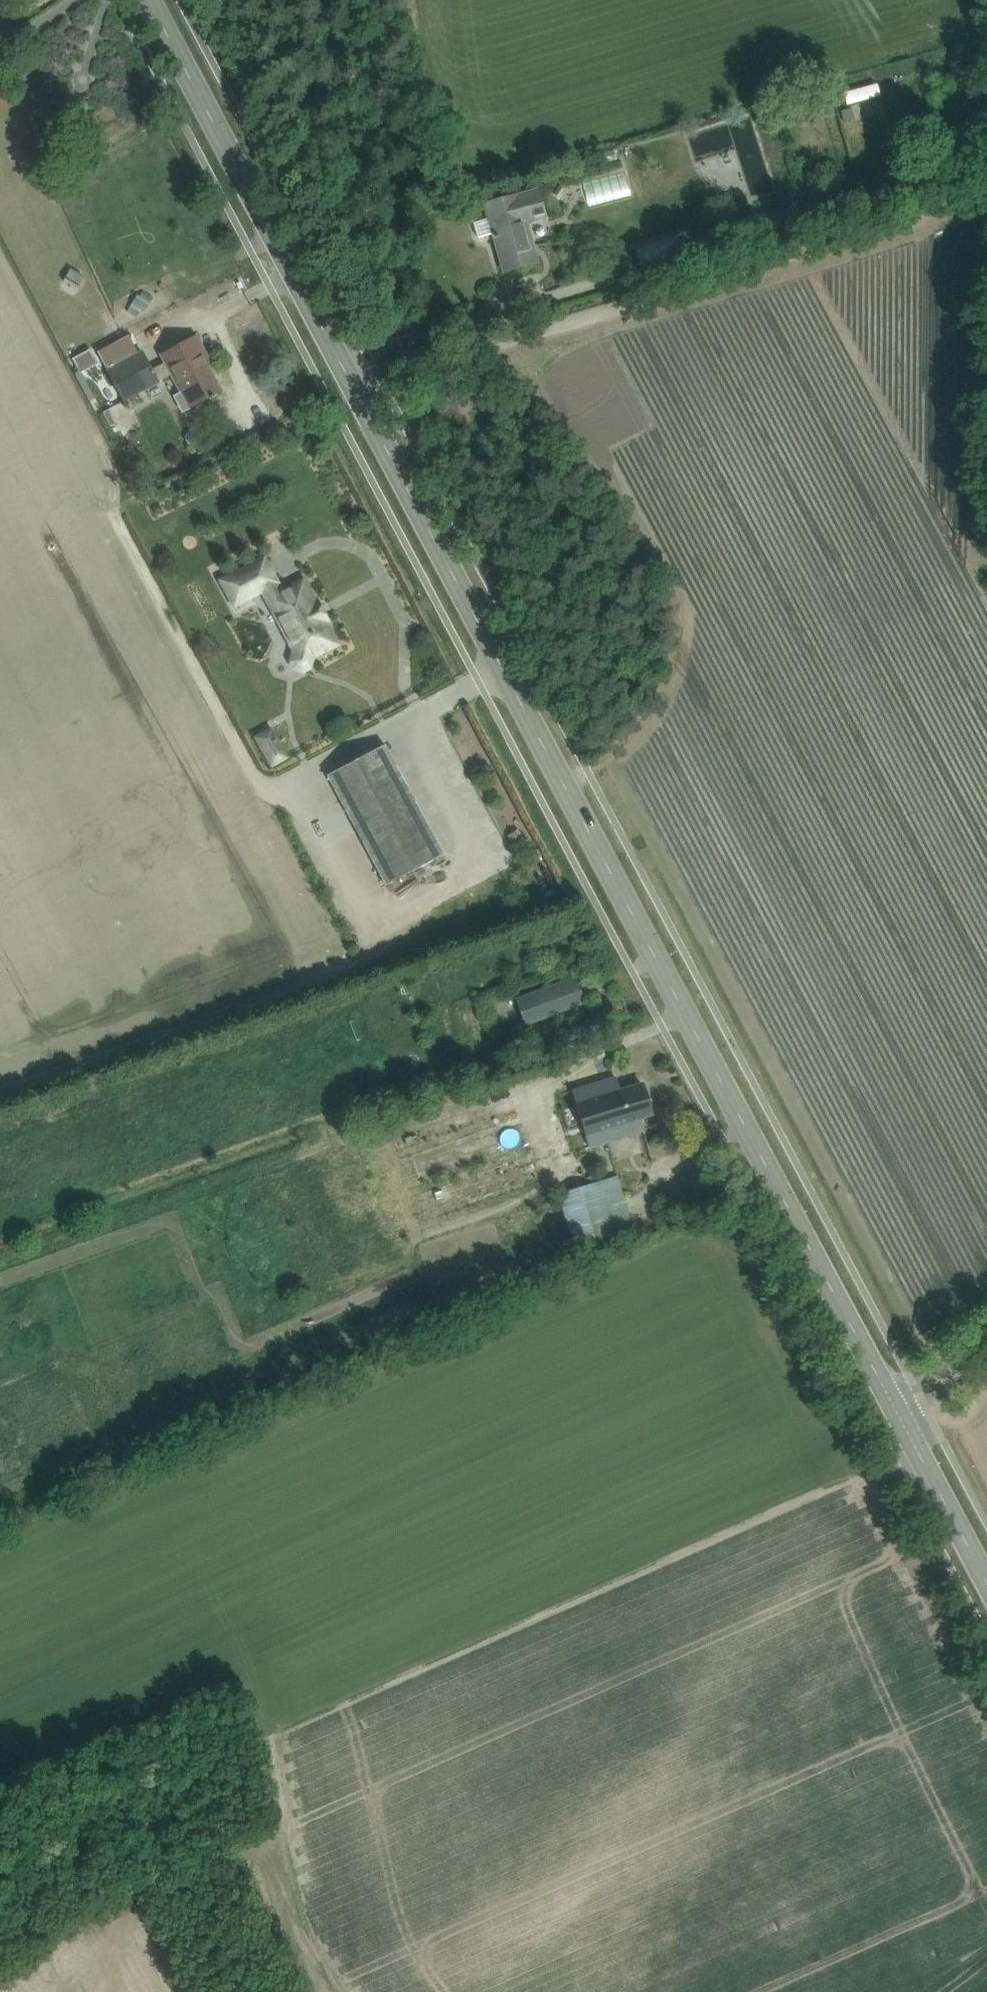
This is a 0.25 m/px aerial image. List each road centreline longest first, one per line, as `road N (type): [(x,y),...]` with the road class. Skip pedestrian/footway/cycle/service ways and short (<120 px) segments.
road 1 (secondary): [(986,1584),(149,0)]

